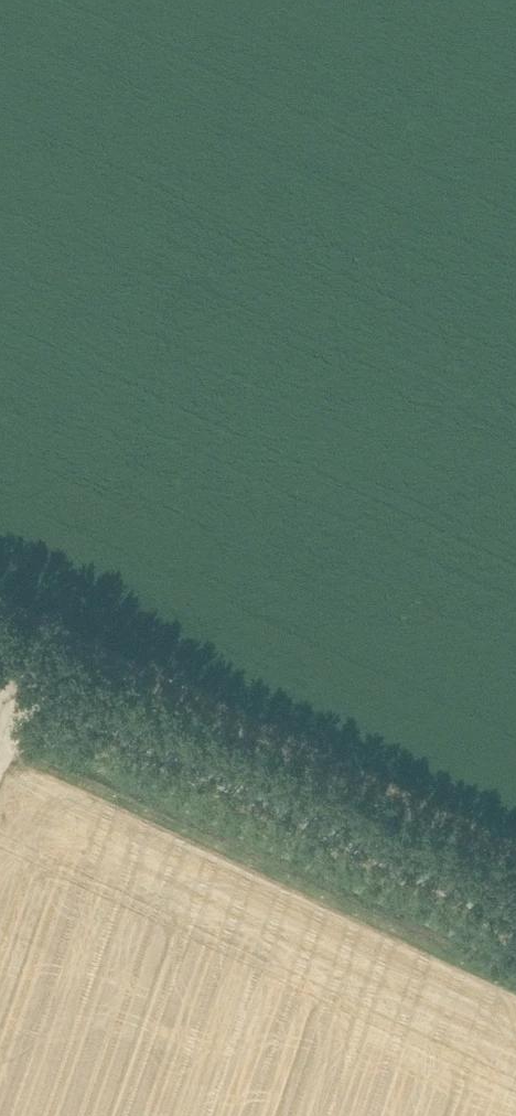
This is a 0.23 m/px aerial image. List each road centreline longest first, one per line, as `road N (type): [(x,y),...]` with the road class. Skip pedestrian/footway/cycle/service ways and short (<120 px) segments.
road 1 (track): [(0,607),(515,852)]
road 2 (unclassified): [(515,921),(0,676)]
road 3 (track): [(515,991),(0,748)]

